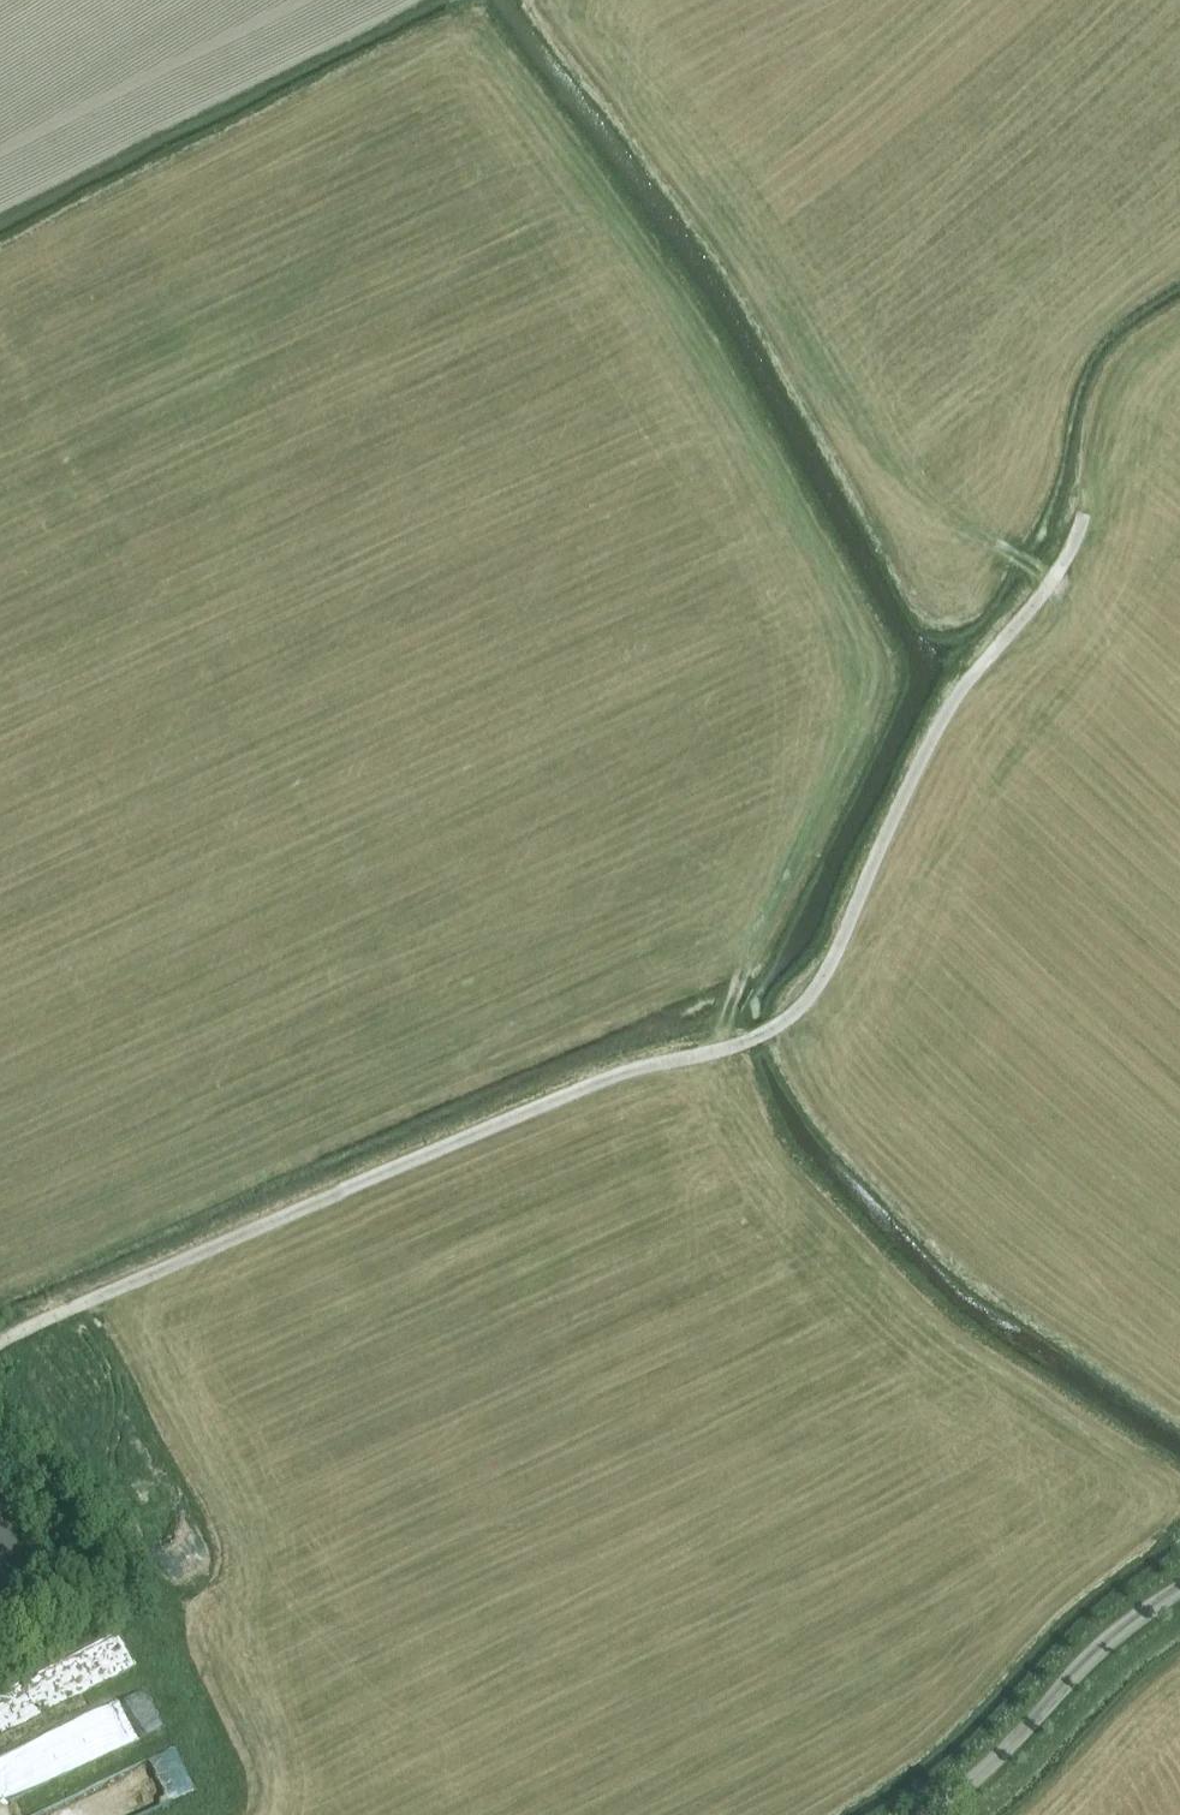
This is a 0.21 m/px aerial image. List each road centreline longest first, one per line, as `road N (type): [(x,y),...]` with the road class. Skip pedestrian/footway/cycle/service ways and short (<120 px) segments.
road 1 (track): [(0,1343),(624,1067),(710,1052),(802,1007),(830,970),(950,701),(1052,583),(1084,521)]
road 2 (unclassified): [(926,1814),(1015,1740),(1089,1656),(1179,1588)]

